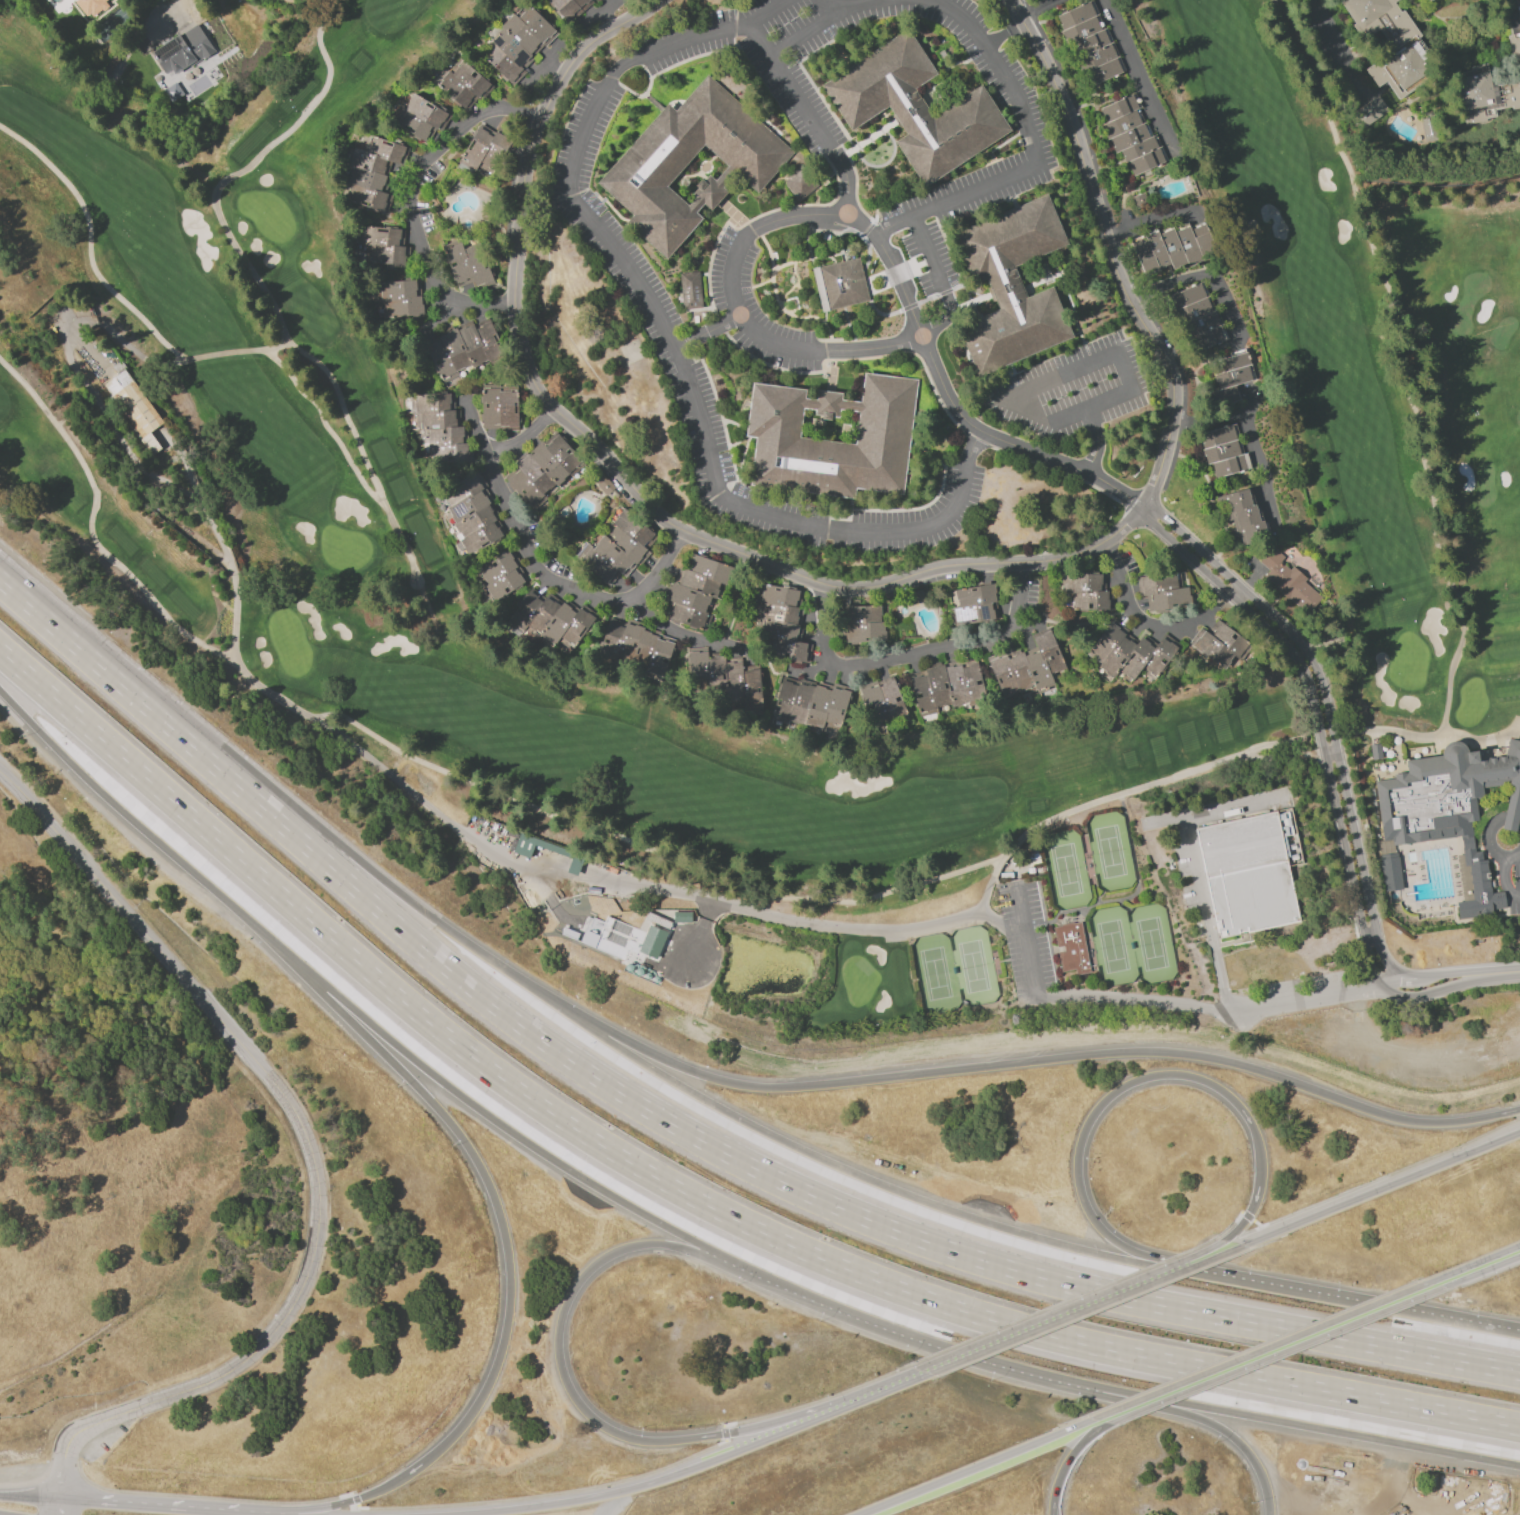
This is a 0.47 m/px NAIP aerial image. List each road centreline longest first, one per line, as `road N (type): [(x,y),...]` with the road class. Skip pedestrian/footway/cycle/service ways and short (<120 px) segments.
road 1 (motorway): [(1519,1374),(1055,1282),(875,1221),(717,1149),(496,1006),(0,578)]
road 2 (motorway): [(0,651),(457,1045),(686,1195),(852,1272),(1041,1334),(1519,1429)]
road 3 (residential): [(665,0),(579,53),(547,103),(523,183),(513,305),(518,345),(537,395),(655,516),(845,591),(886,588),(938,570),(1052,563),(1095,551),(1137,519),(1164,456),(1173,411),(1164,351),(1122,277),(1059,83),(1011,0)]
road 4 (motorway): [(1224,1280),(1073,1248),(941,1208),(767,1133),(658,1073),(443,926),(0,576)]
road 5 (track): [(235,661),(283,703),(326,722),(348,720),(437,770),(741,891),(845,905),(993,865),(1048,824),(1263,750),(1366,731),(1481,744),(1519,736)]
road 6 (motorway): [(1519,1111),(1415,1123),(1235,1064),(1140,1052),(766,1089),(664,1060),(492,960)]
road 7 (residential): [(61,1514),(66,1457),(79,1434),(231,1374),(275,1334),(309,1280),(322,1192),(309,1138),(278,1085),(0,770)]
road 8 (track): [(1445,739),(1465,608),(1441,571),(1399,317),(1351,165),(1275,0)]
road 9 (motorway): [(299,971),(456,1128),(496,1196),(512,1272),(506,1346),(453,1440),(392,1488),(293,1514)]
road 10 (track): [(339,0),(319,42),(317,88),(284,123),(277,143),(222,184),(216,207),(291,347),(340,392),(419,584)]
road 11 (residential): [(1519,974),(1424,981),(1396,977),(1375,955),(1310,664),(1144,508)]
road 12 (track): [(291,347),(173,367),(151,364),(100,325),(75,331),(77,369),(128,451),(194,504),(222,540),(236,584),(235,661)]
road 13 (motorway): [(1224,1280),(1120,1245),(1090,1211),(1082,1147),(1102,1106),(1120,1091),(1168,1075),(1194,1077),(1236,1101),(1250,1120),(1261,1185),(1255,1208),(1228,1242)]
road 14 (motorway): [(299,971),(511,1132),(754,1271)]
road 15 (motorway): [(713,1437),(648,1442),(604,1426),(572,1391),(560,1343),(564,1316),(590,1273),(635,1247),(688,1250),(754,1271)]
road 16 (primary): [(914,1374),(652,1485),(481,1514)]
road 17 (motorway): [(0,690),(299,971)]
road 18 (motorway): [(1122,1392),(1519,1466)]
road 19 (track): [(0,360),(66,431),(90,473),(104,551),(183,635),(235,661)]
road 20 (motorway): [(754,1271),(935,1342),(1122,1392)]
road 21 (primary): [(1102,1423),(1437,1286)]
road 22 (track): [(196,361),(163,341),(104,282),(74,189),(0,127)]
road 23 (primary): [(1196,1268),(914,1374)]
road 24 (motorway): [(1519,1335),(1224,1280)]
road 25 (primary): [(1519,1135),(1248,1247)]
road 26 (primary): [(866,1514),(1102,1423)]
road 27 (motorway): [(914,1374),(797,1419),(713,1437)]
road 28 (motorway): [(1122,1392),(1226,1431),(1259,1466),(1272,1514)]
road 29 (track): [(386,504),(370,492),(322,413),(267,353)]
road 30 (primary): [(184,1511),(63,1502)]

